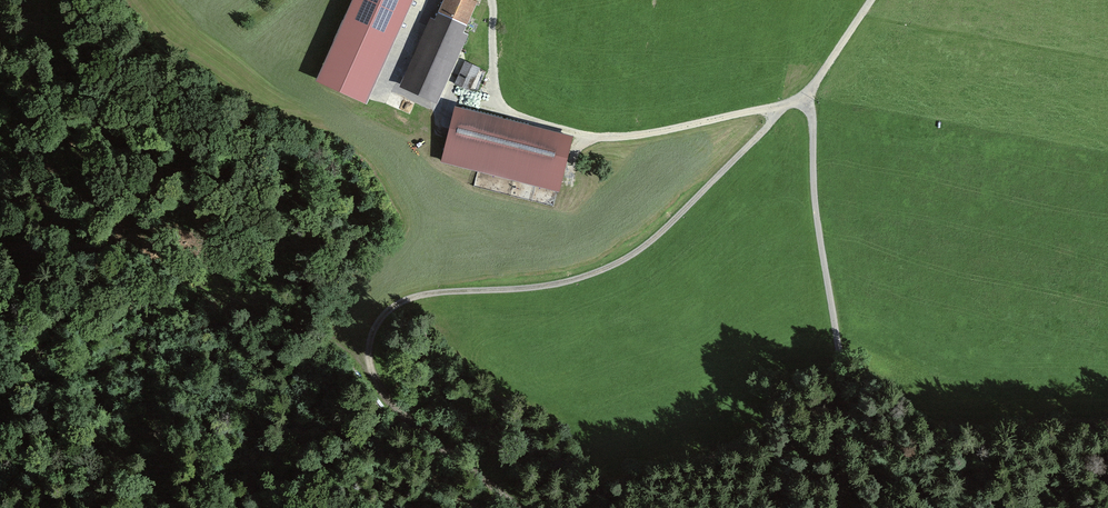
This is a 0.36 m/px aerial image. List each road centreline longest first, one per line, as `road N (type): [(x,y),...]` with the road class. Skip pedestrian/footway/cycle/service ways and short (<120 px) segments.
road 1 (track): [(486,507),(374,401),(368,334),(404,298),(546,288),(636,255),(781,108),(804,99),(871,0)]
road 2 (track): [(964,507),(913,485),(879,459),(855,426),(804,99)]
road 3 (track): [(781,108),(637,137),(590,137),(519,117),(500,105),(494,84),(491,0)]

